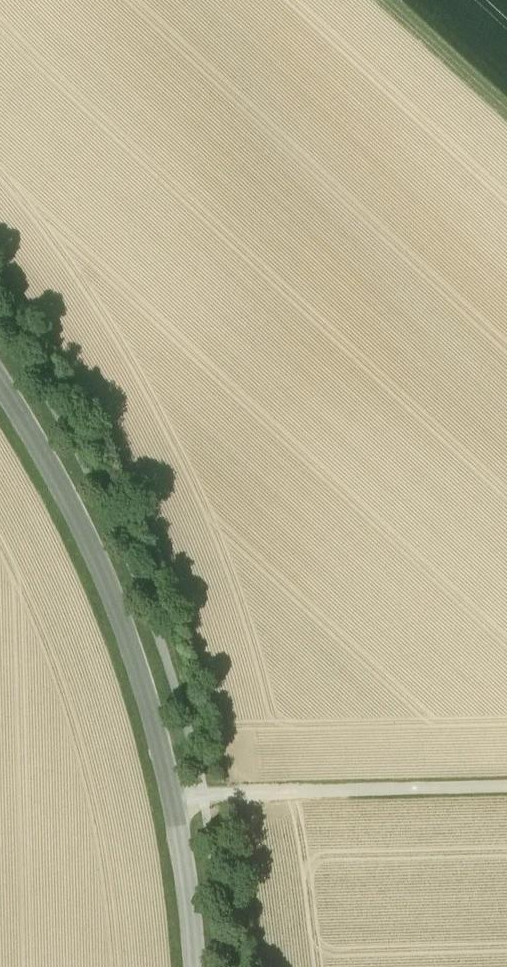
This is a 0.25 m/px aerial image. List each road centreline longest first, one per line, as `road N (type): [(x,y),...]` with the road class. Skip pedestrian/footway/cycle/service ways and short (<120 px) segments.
road 1 (residential): [(196,966),(178,798),(135,665),(66,484),(0,376)]
road 2 (track): [(178,798),(506,784)]
road 3 (track): [(392,0),(506,107)]

